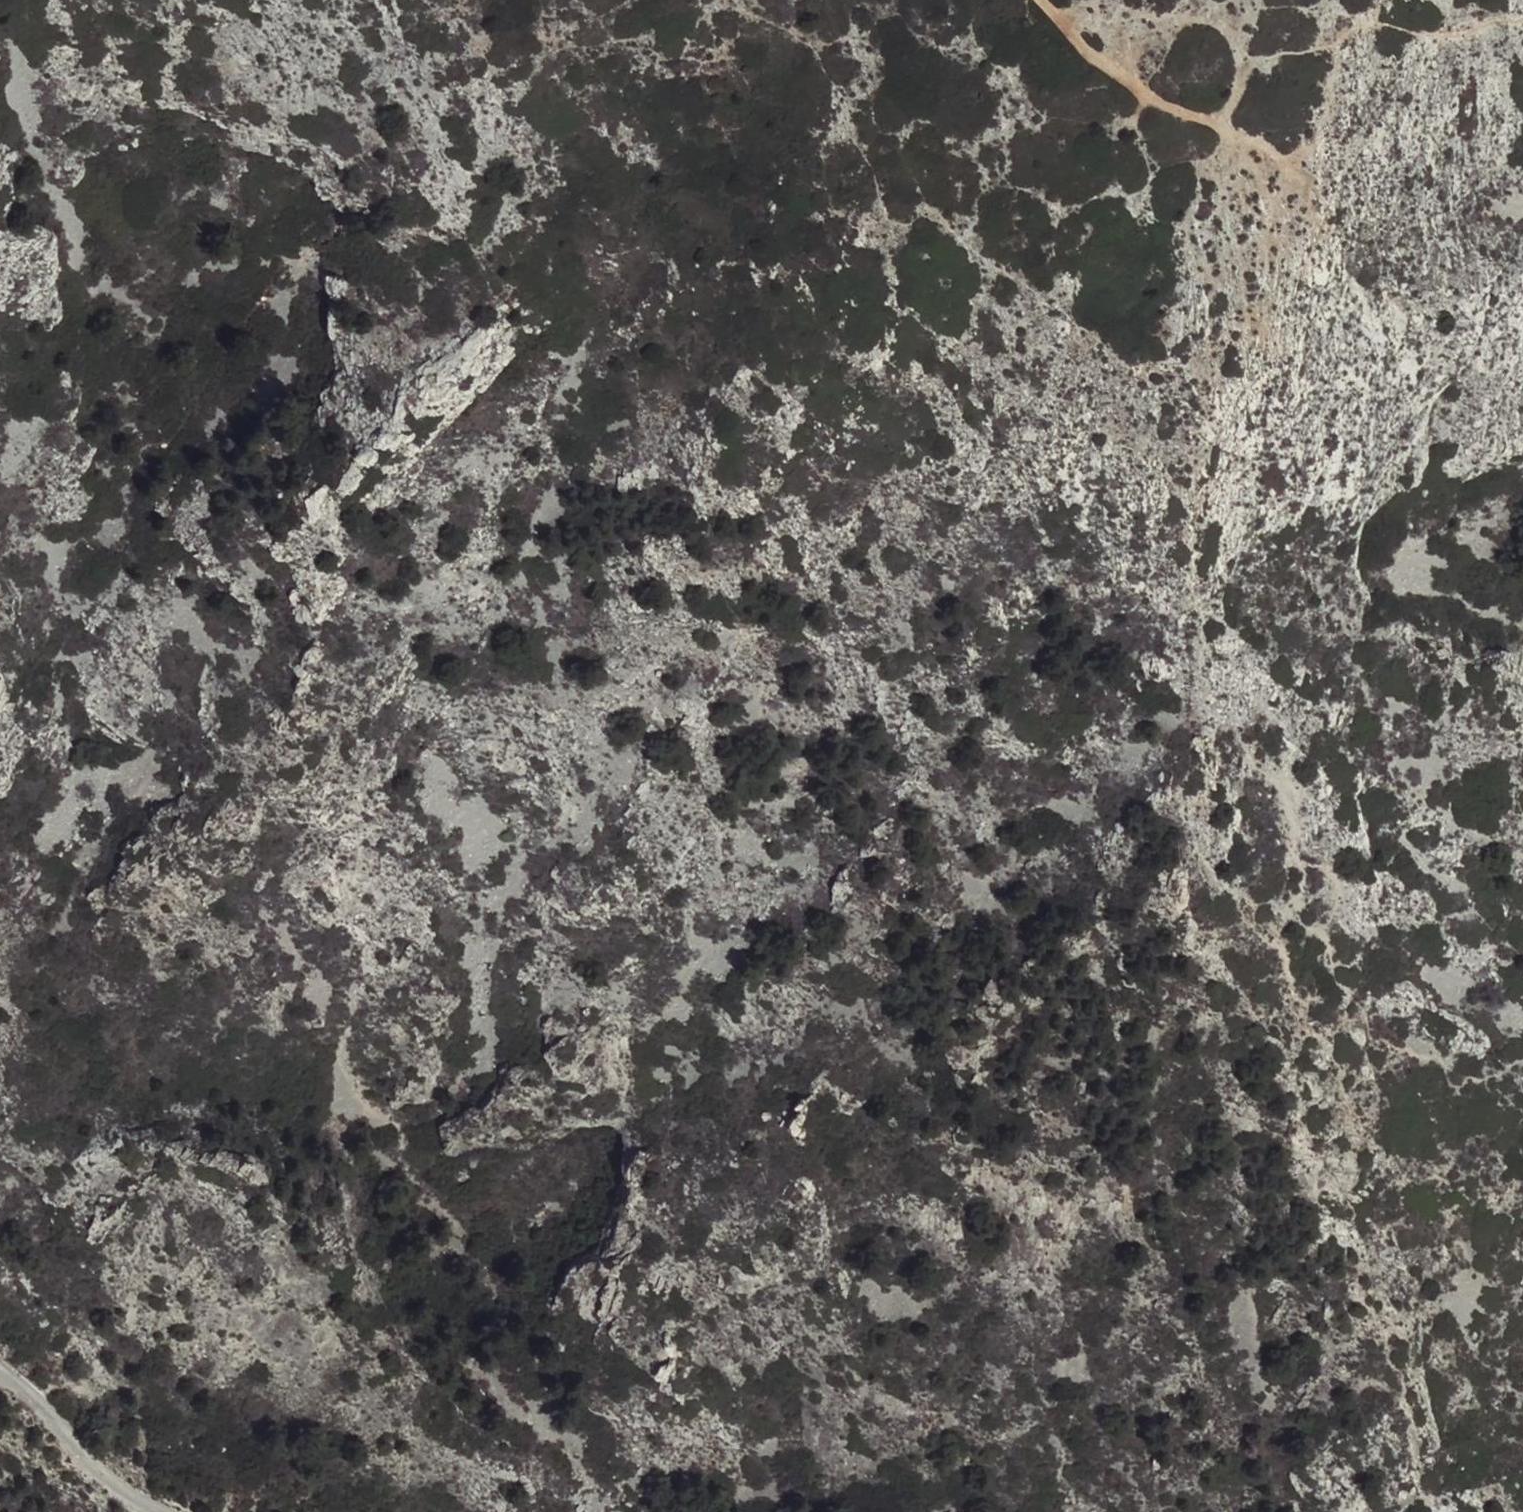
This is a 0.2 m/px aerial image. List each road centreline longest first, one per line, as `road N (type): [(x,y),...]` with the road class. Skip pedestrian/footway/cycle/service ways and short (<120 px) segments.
road 1 (track): [(1039,0),(1129,82),(1224,119)]
road 2 (track): [(0,1373),(114,1489),(154,1511)]

